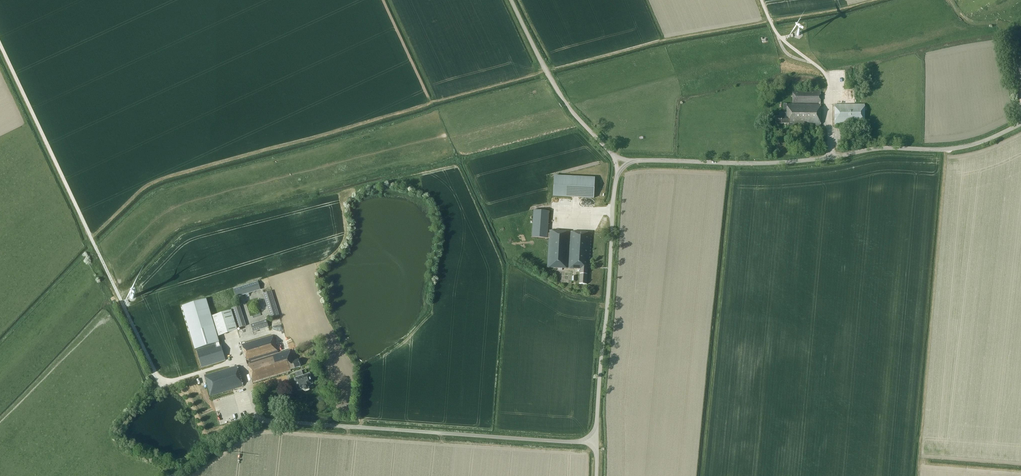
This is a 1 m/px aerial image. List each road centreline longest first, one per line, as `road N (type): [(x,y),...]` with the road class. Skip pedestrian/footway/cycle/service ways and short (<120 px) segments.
road 1 (unclassified): [(596,442),(260,421),(170,475)]
road 2 (unclassified): [(631,162),(747,165),(878,148),(948,150),(1020,124)]
road 3 (unclassified): [(617,175),(596,442)]
road 4 (unclassified): [(511,0),(551,82),(613,155)]

